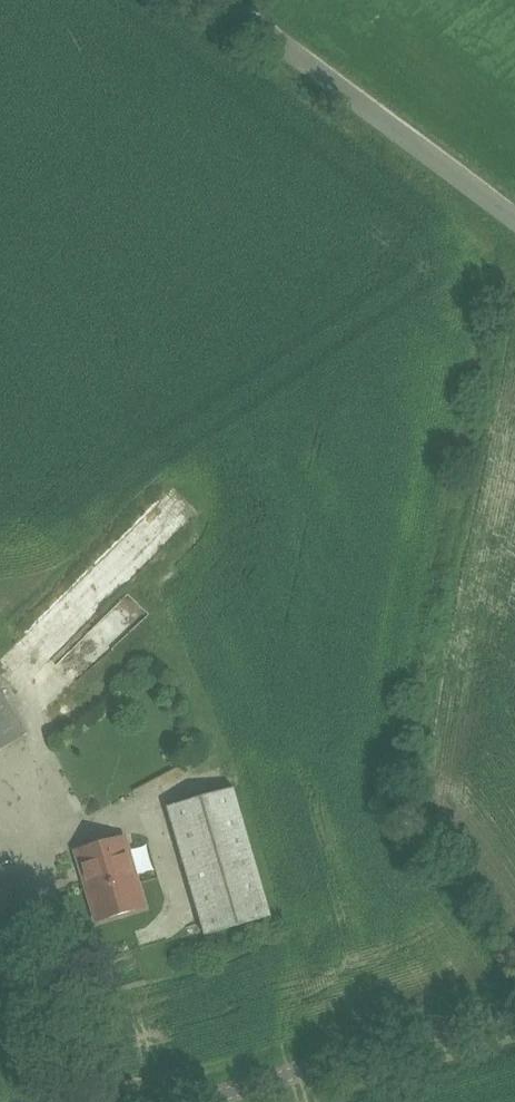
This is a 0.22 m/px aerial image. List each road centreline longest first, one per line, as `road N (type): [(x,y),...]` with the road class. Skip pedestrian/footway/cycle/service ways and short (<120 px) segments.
road 1 (unclassified): [(514,219),(221,0)]
road 2 (tertiary): [(514,1007),(199,1101)]

